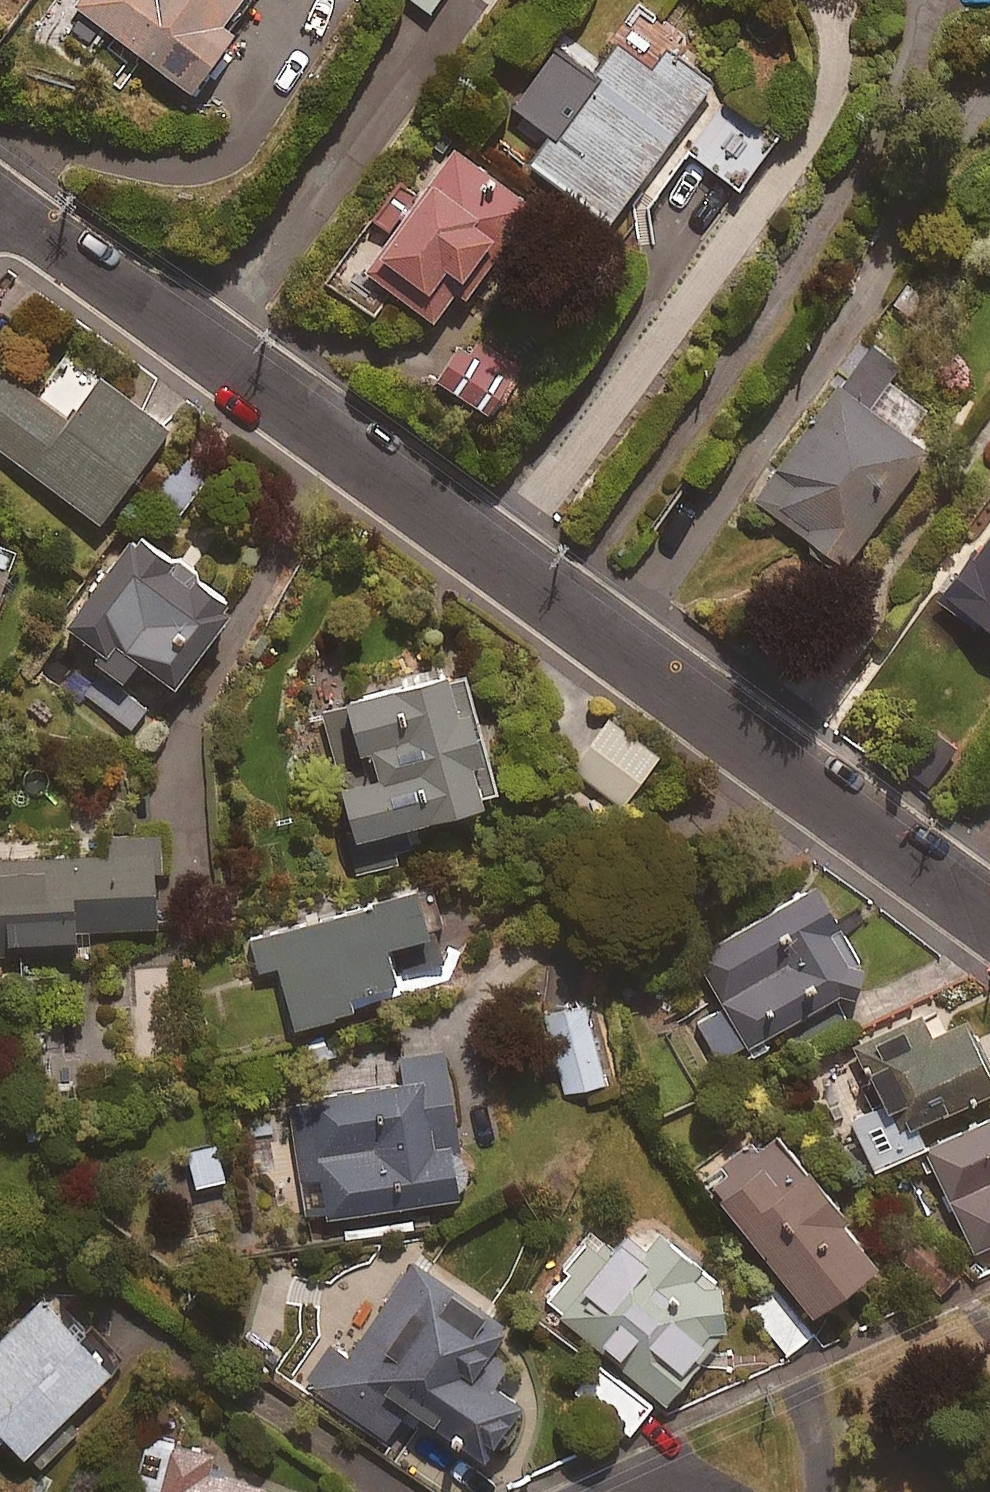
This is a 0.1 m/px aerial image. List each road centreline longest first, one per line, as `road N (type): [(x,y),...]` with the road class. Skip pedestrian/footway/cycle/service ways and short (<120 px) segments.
road 1 (residential): [(3,198),(989,910)]

